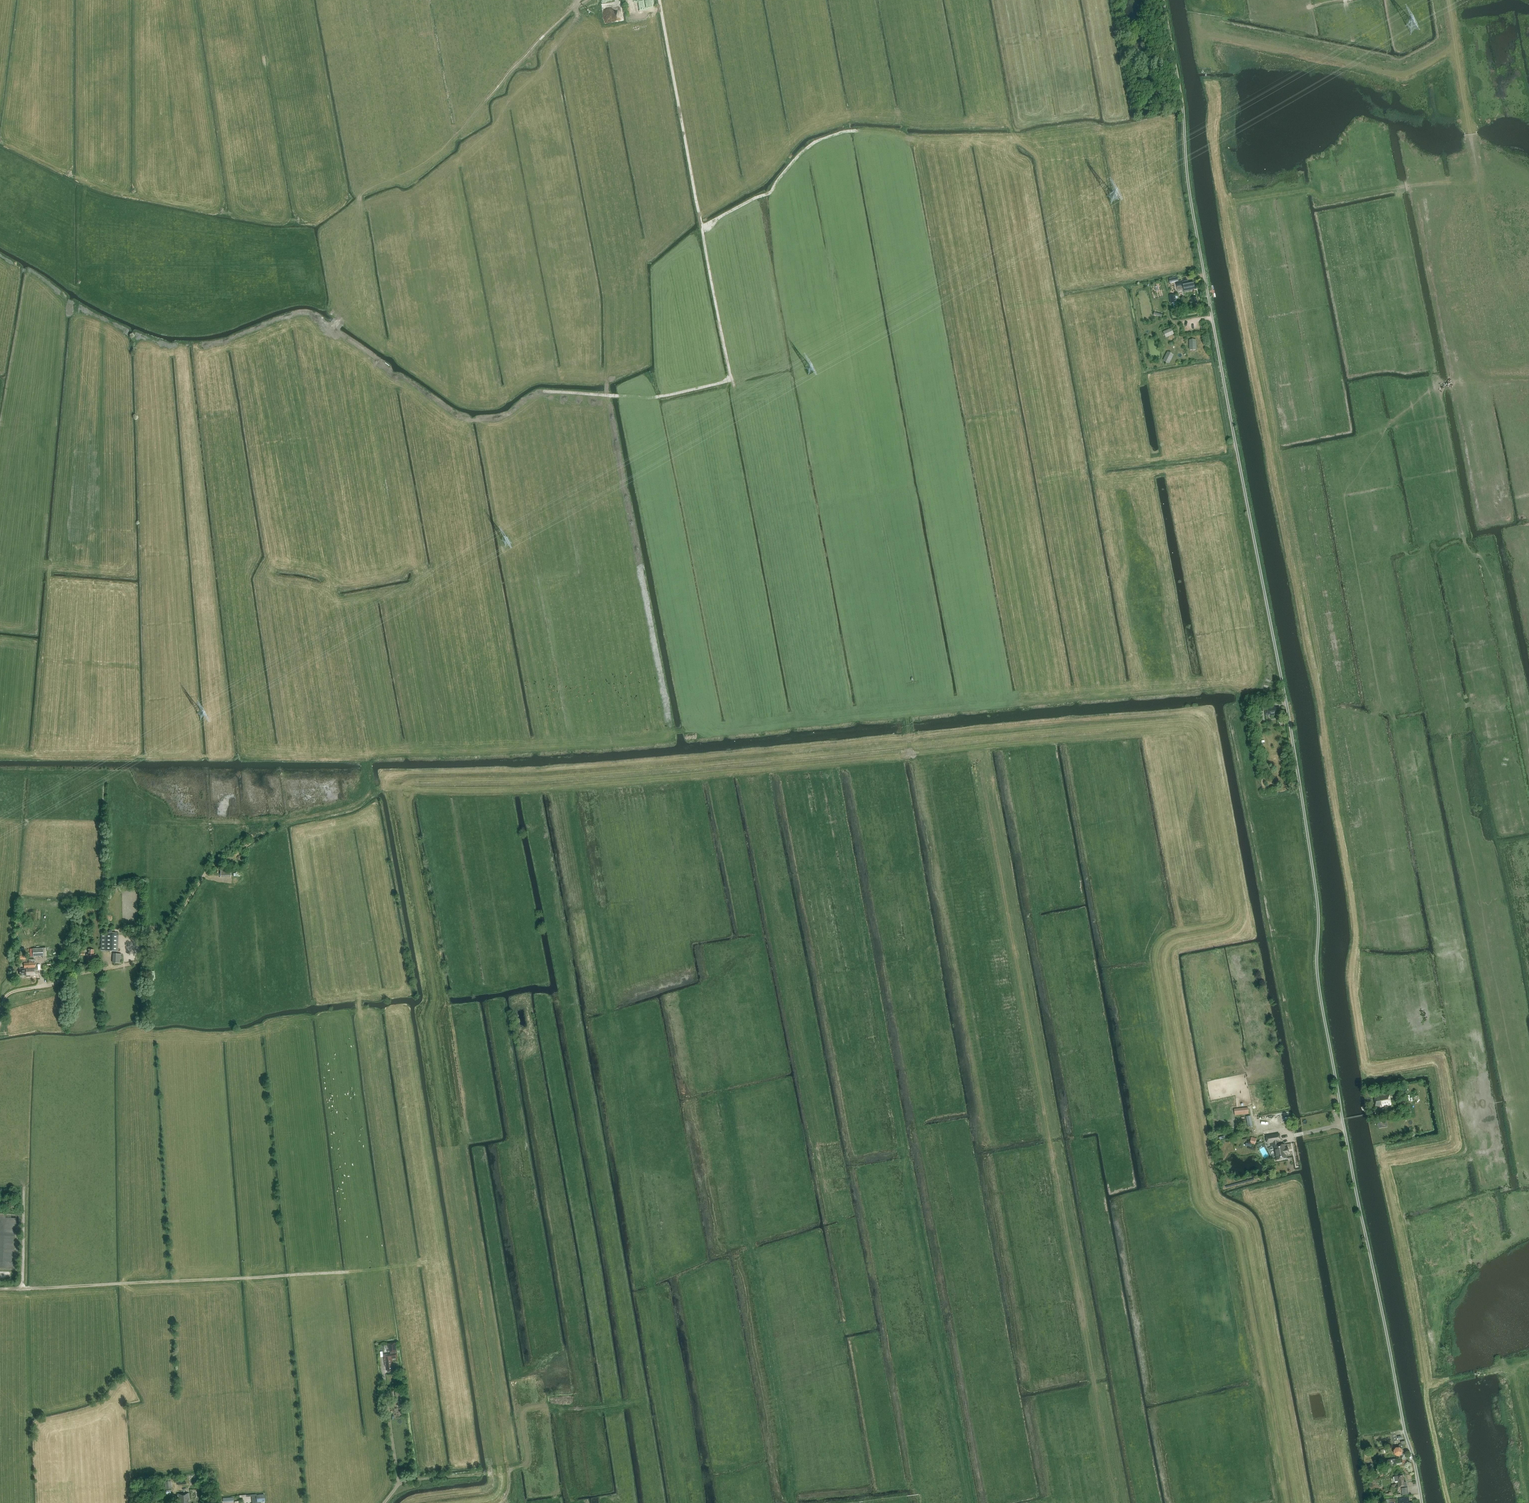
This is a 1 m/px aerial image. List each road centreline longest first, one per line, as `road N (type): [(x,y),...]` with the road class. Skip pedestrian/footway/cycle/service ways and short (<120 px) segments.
road 1 (track): [(148,960),(212,866),(291,822),(360,802),(370,792),(369,767)]

